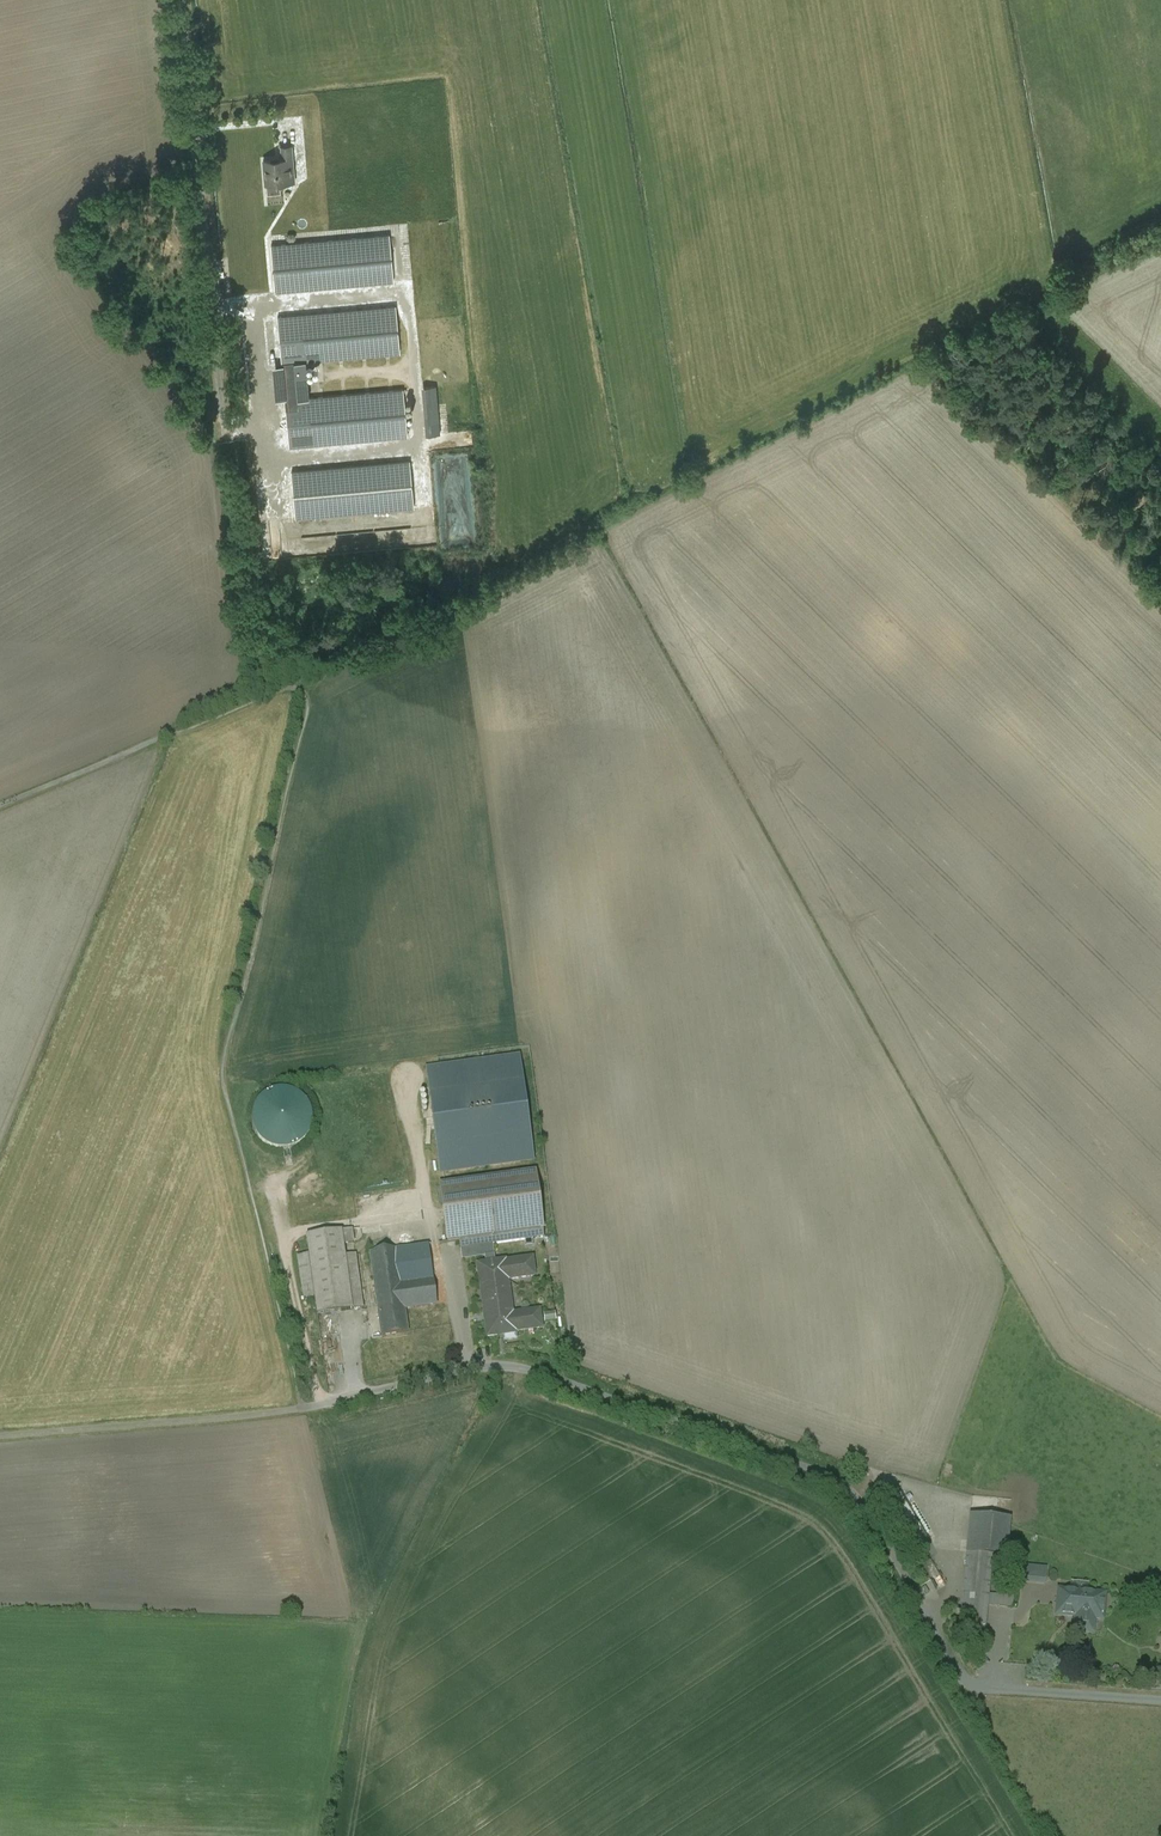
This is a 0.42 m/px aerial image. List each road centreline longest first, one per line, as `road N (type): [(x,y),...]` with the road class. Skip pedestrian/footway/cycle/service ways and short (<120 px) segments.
road 1 (unclassified): [(1160,1701),(985,1684),(949,1653),(850,1488),(507,1359),(303,1408),(0,1434)]
road 2 (unclassified): [(219,434),(179,0)]

